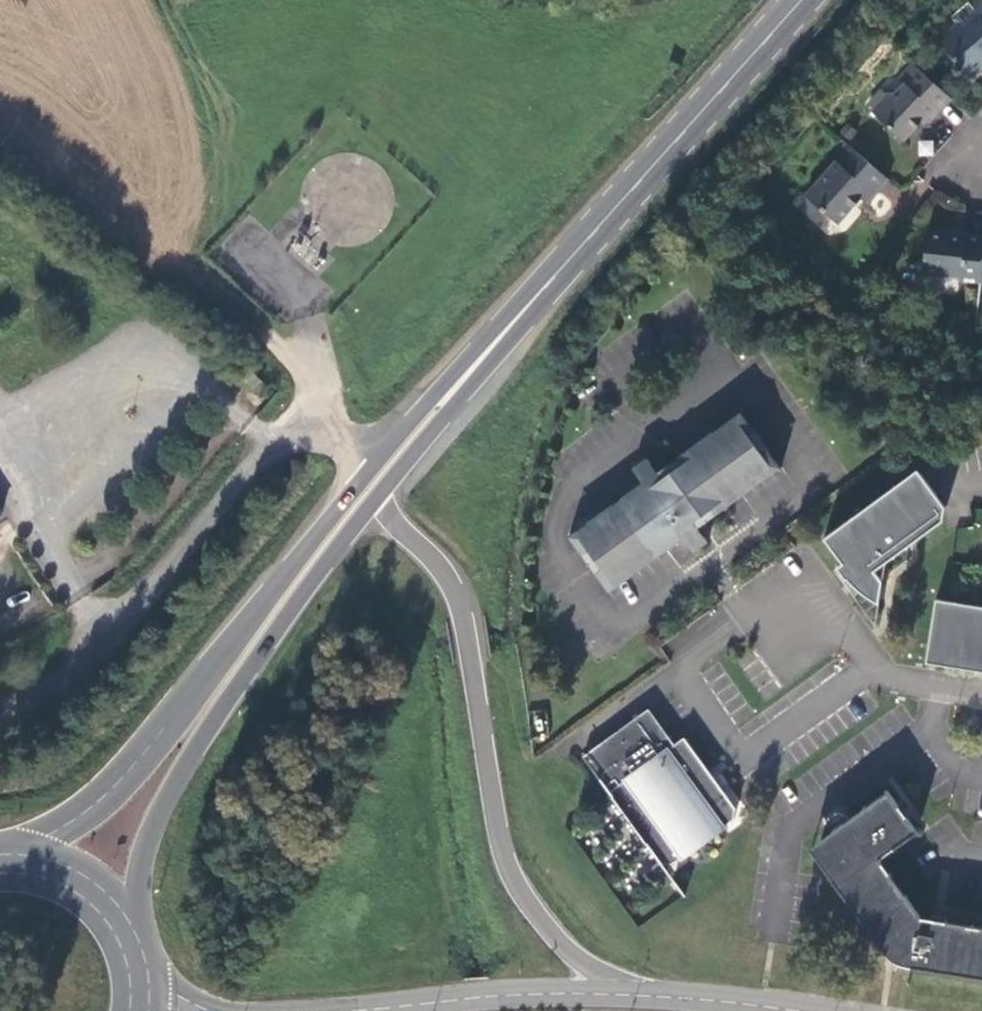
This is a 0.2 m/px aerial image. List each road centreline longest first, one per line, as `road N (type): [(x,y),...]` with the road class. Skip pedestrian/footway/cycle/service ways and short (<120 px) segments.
road 1 (tertiary): [(660,995),(578,956),(523,896),(496,827),(476,671),(453,586),(379,494)]
road 2 (primary): [(149,961),(145,866),(173,789),(379,494)]
road 3 (primary): [(370,471),(132,773),(91,810),(8,856)]
road 4 (primary): [(464,378),(802,0)]
road 5 (unclassified): [(370,471),(341,441),(322,435),(279,442),(168,578),(105,635)]
road 6 (tertiary): [(660,995),(543,993),(346,1010)]
road 7 (unclassified): [(871,667),(836,618),(808,611),(749,623),(678,675)]
road 8 (track): [(172,264),(253,326),(330,412)]
road 9 (primary): [(149,961),(119,906),(96,885),(69,869),(8,856)]
road 10 (primary): [(379,494),(464,378)]
road 11 (tertiary): [(796,1010),(660,995)]
road 12 (primary): [(464,378),(370,471)]

